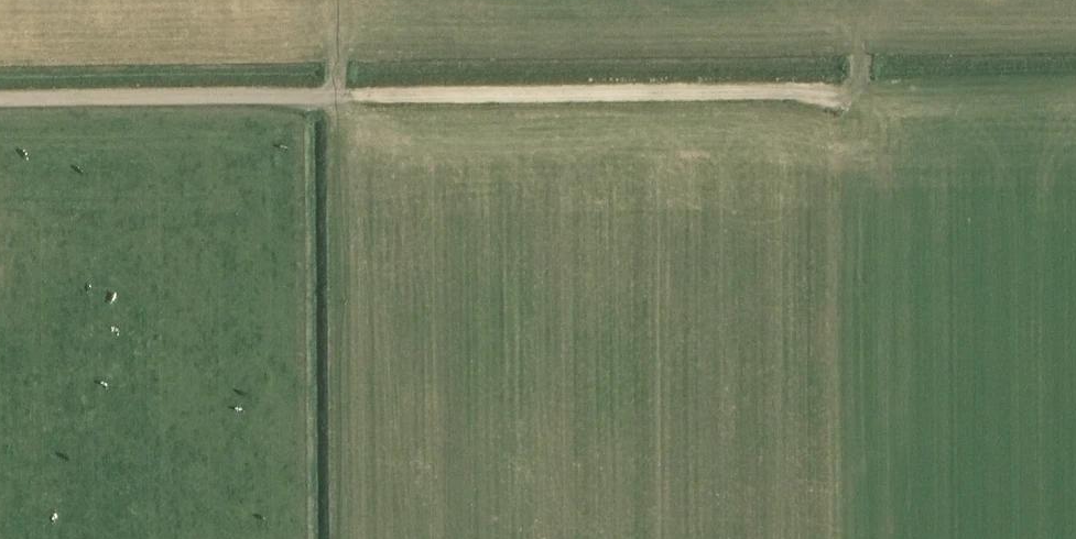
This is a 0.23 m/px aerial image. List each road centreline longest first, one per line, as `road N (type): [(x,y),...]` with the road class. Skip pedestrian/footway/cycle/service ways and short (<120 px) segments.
road 1 (track): [(0,97),(326,99)]

